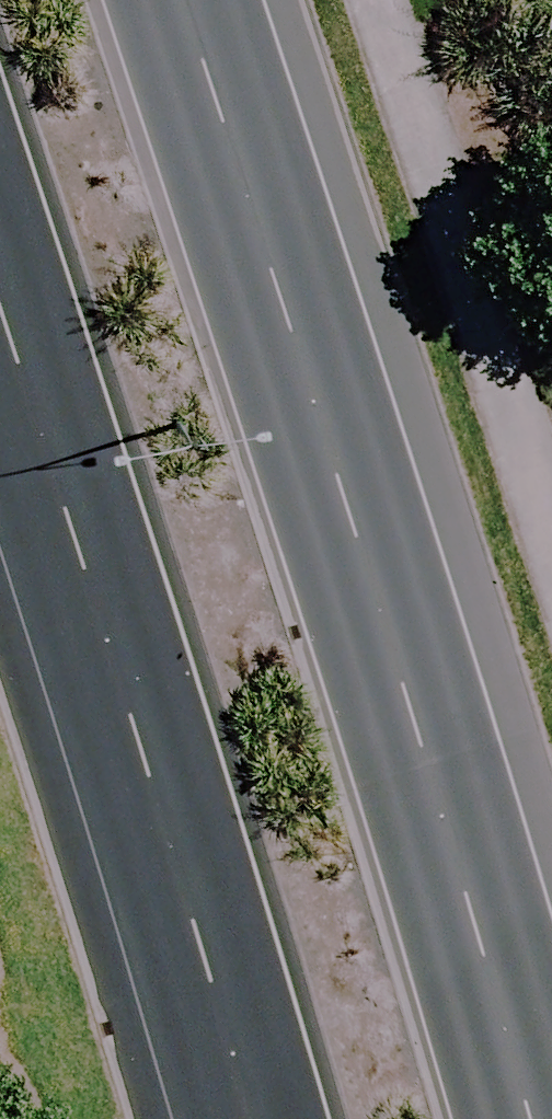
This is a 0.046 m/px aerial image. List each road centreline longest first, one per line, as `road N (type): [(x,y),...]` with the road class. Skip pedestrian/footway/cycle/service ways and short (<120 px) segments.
road 1 (primary): [(179,0),(489,956),(532,1118)]
road 2 (primary): [(246,1118),(210,979),(0,329)]

